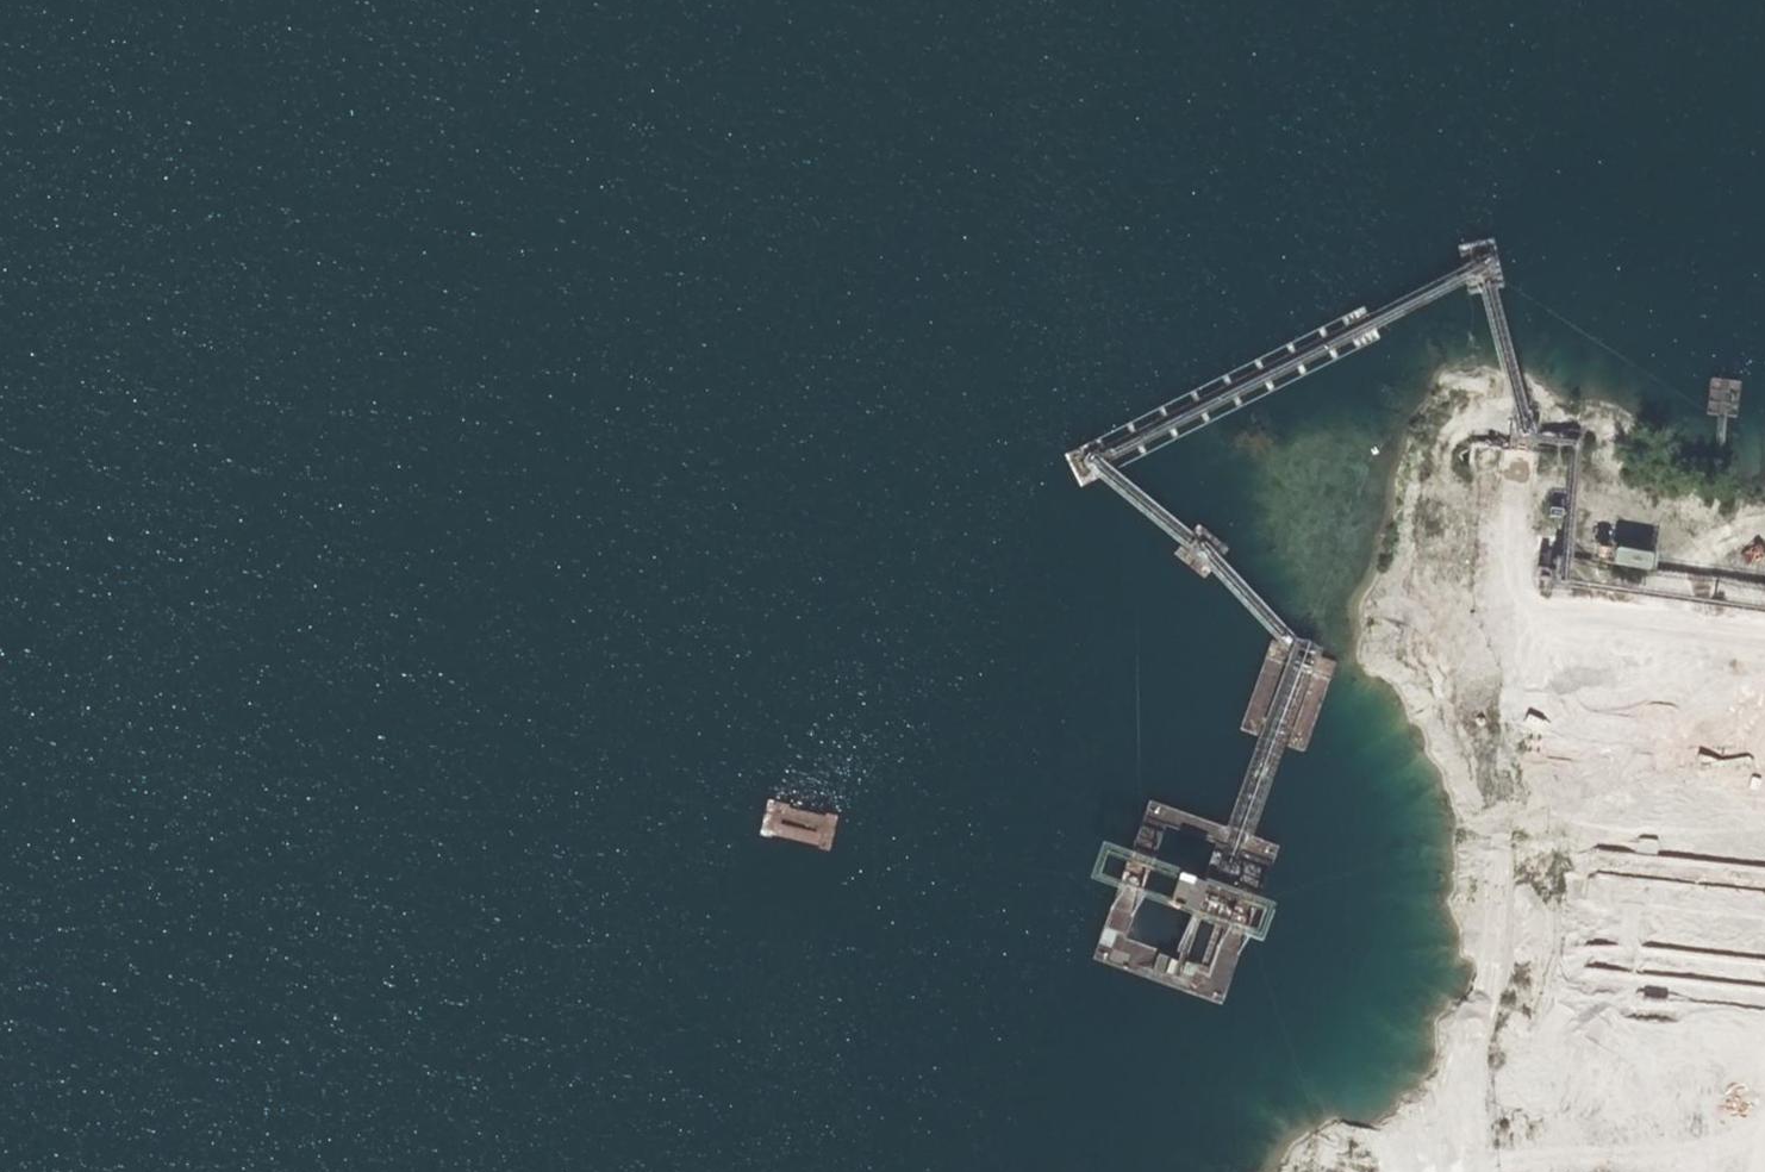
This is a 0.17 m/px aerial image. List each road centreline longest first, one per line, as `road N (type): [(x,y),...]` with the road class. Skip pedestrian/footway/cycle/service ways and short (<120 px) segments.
road 1 (track): [(1764,621),(1182,528)]

